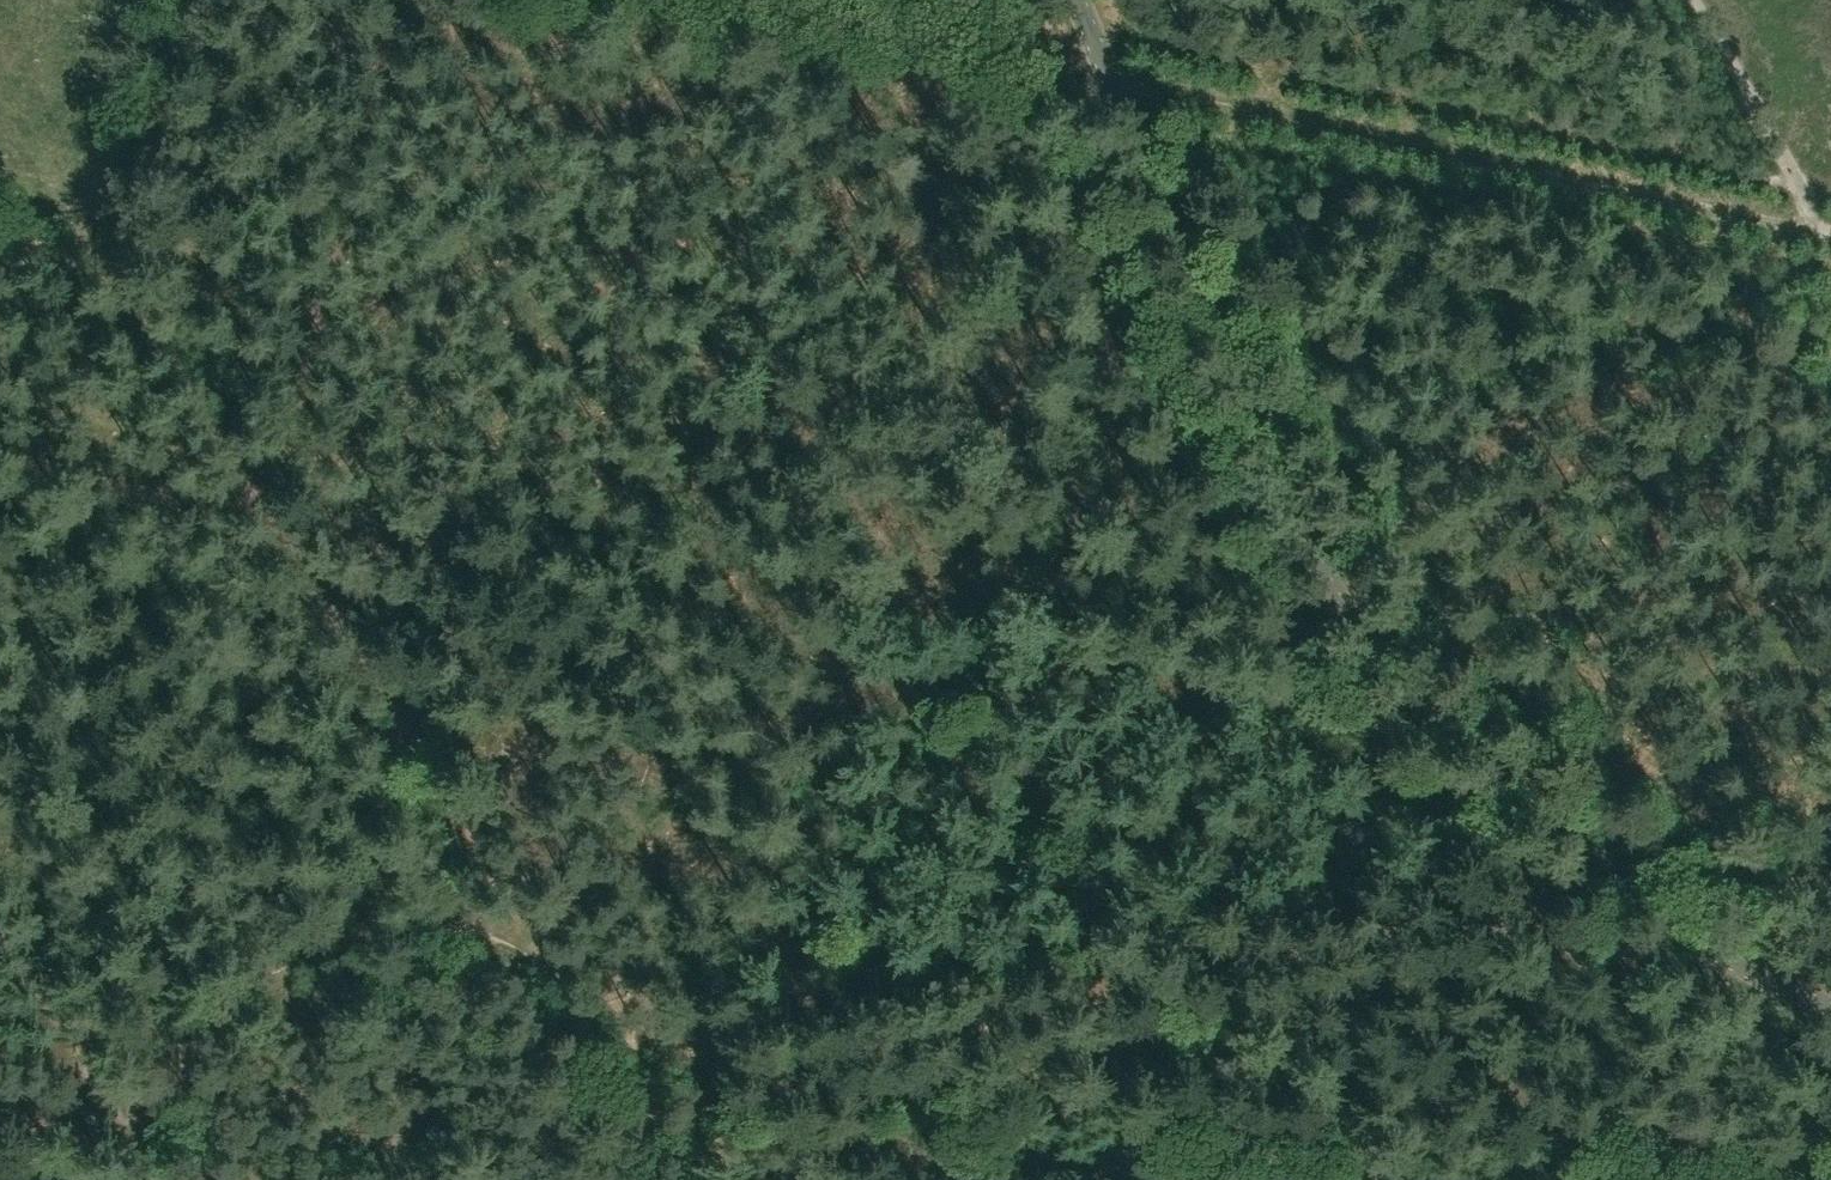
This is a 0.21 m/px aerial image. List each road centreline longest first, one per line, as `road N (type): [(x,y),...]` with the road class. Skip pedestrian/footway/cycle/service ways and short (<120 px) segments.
road 1 (tertiary): [(1830,1013),(1635,900),(1495,780),(1389,673),(1269,480),(1079,0)]
road 2 (track): [(1829,235),(1111,78)]

